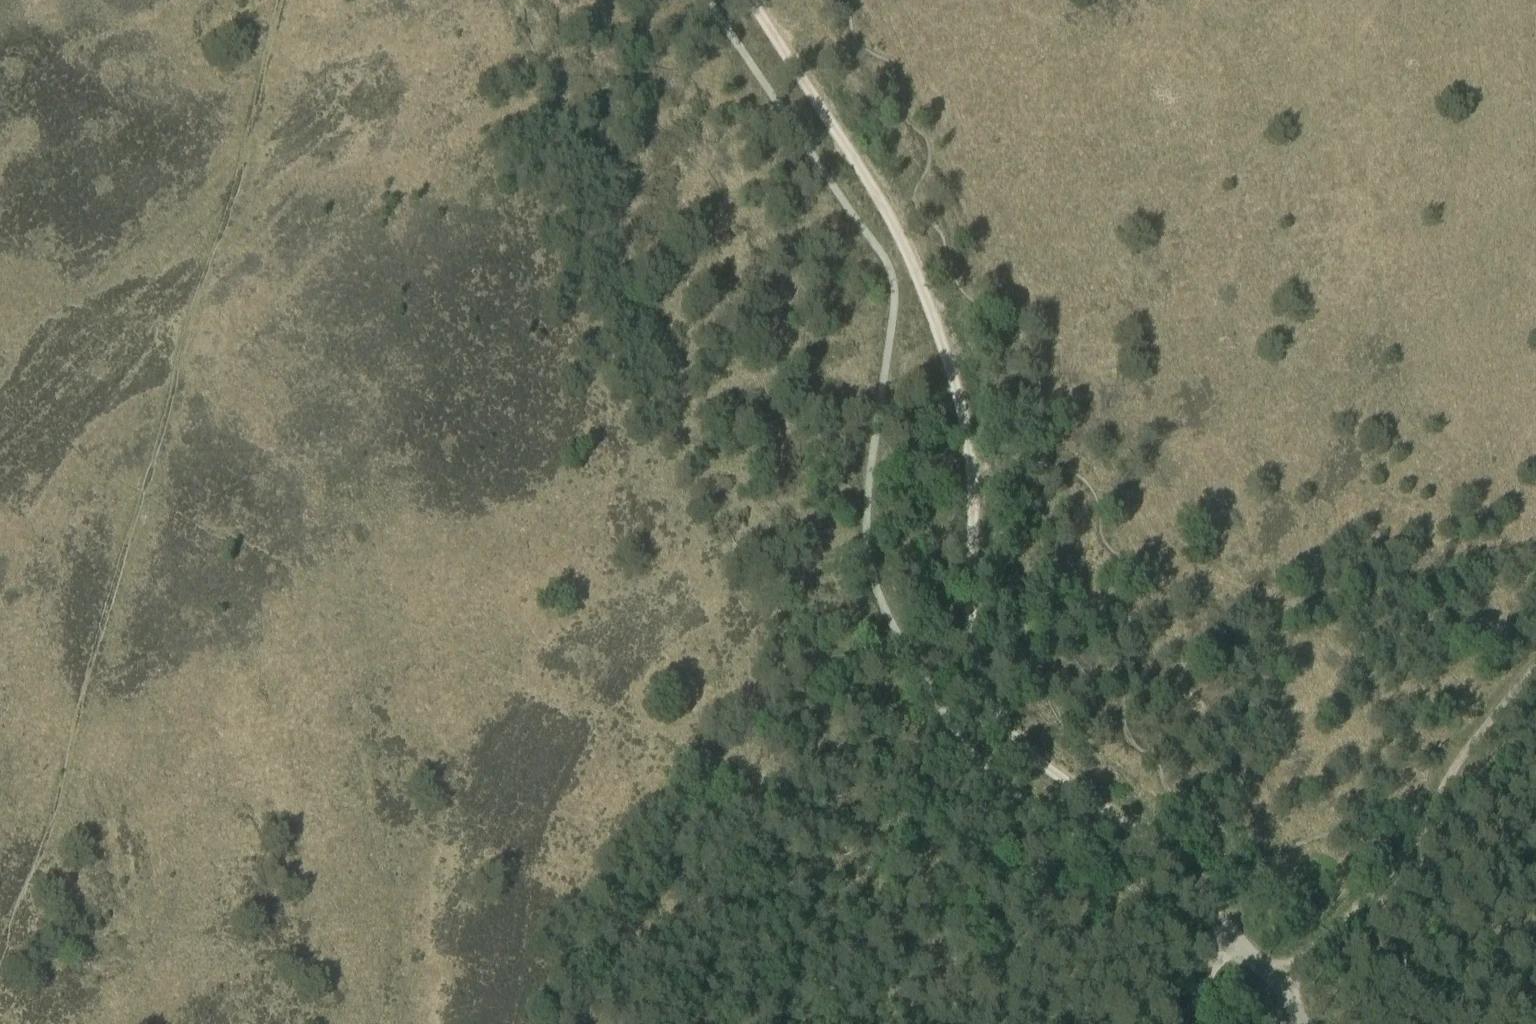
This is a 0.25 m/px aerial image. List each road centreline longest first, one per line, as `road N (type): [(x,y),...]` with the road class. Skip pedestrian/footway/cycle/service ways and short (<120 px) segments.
road 1 (track): [(1240,946),(1204,896),(1135,831),(1001,724),(975,657),(967,418),(942,333),(887,210),(755,0)]
road 2 (track): [(1402,865),(1464,759),(1535,684)]
road 3 (track): [(1275,986),(1402,865)]

